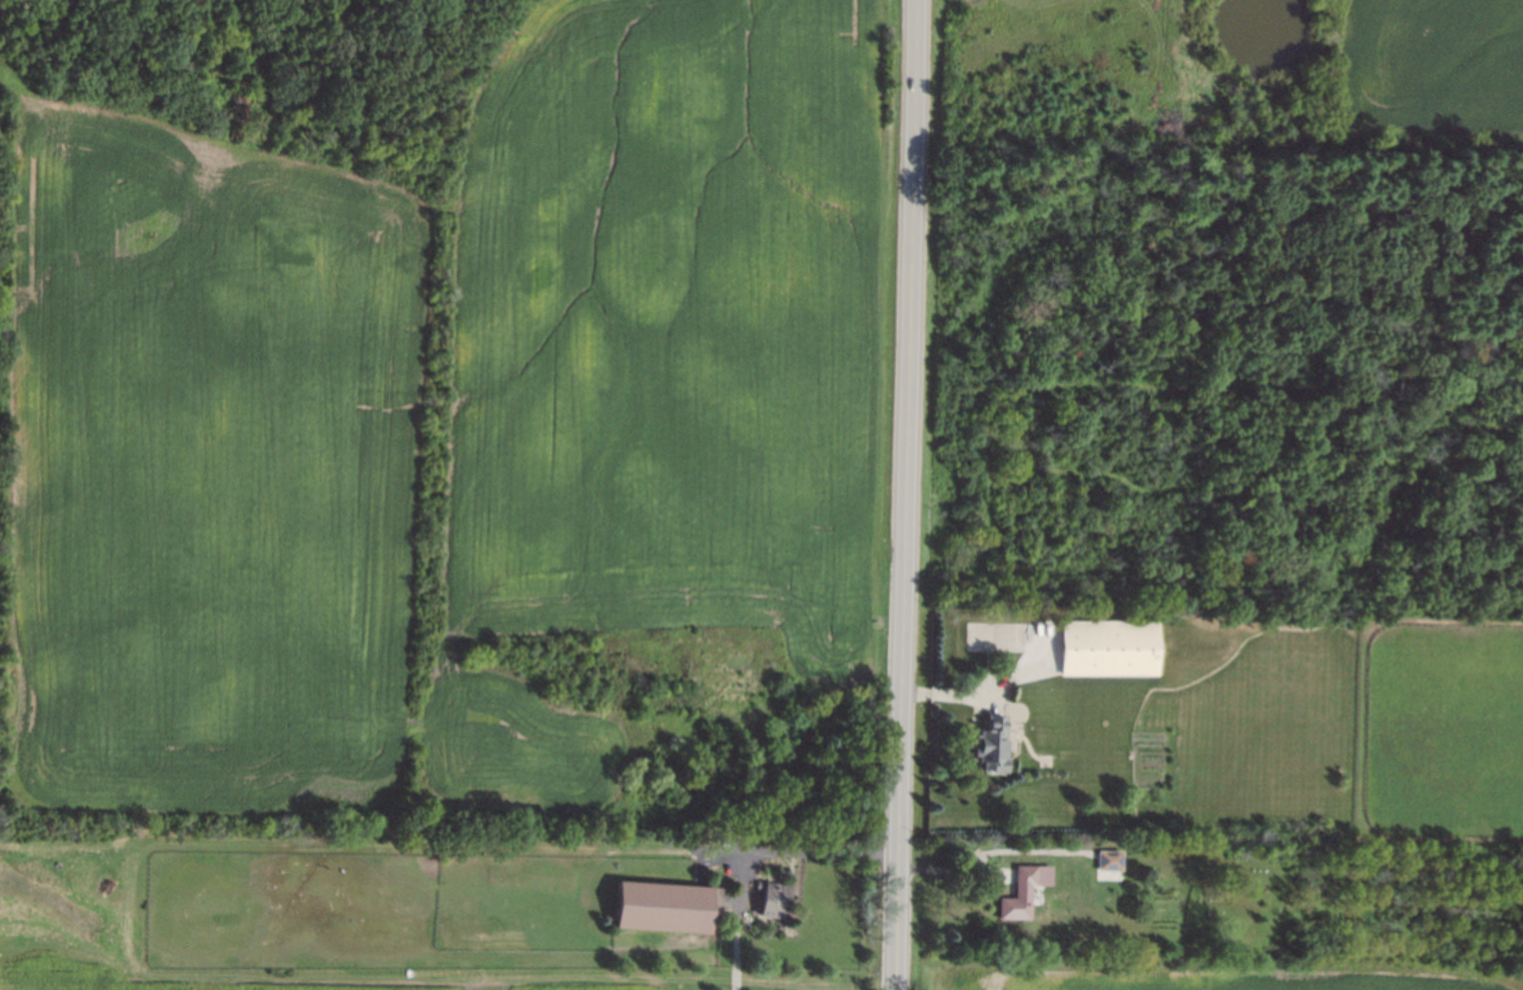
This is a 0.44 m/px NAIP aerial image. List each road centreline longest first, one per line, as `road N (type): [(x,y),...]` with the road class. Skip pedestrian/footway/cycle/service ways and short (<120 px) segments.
road 1 (secondary): [(899,989),(918,0)]

